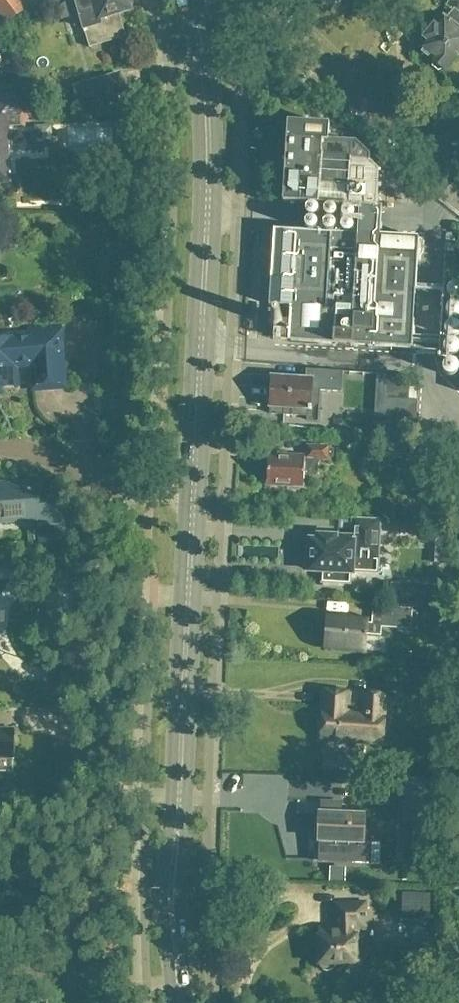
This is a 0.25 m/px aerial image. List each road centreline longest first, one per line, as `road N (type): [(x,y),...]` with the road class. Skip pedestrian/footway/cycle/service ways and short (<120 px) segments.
road 1 (primary): [(178,1002),(172,886),(194,494)]
road 2 (primary): [(194,494),(210,245),(206,68),(196,22)]
road 3 (unclassified): [(458,178),(263,21),(196,22)]
road 4 (residential): [(194,494),(74,482),(40,455),(0,451)]

